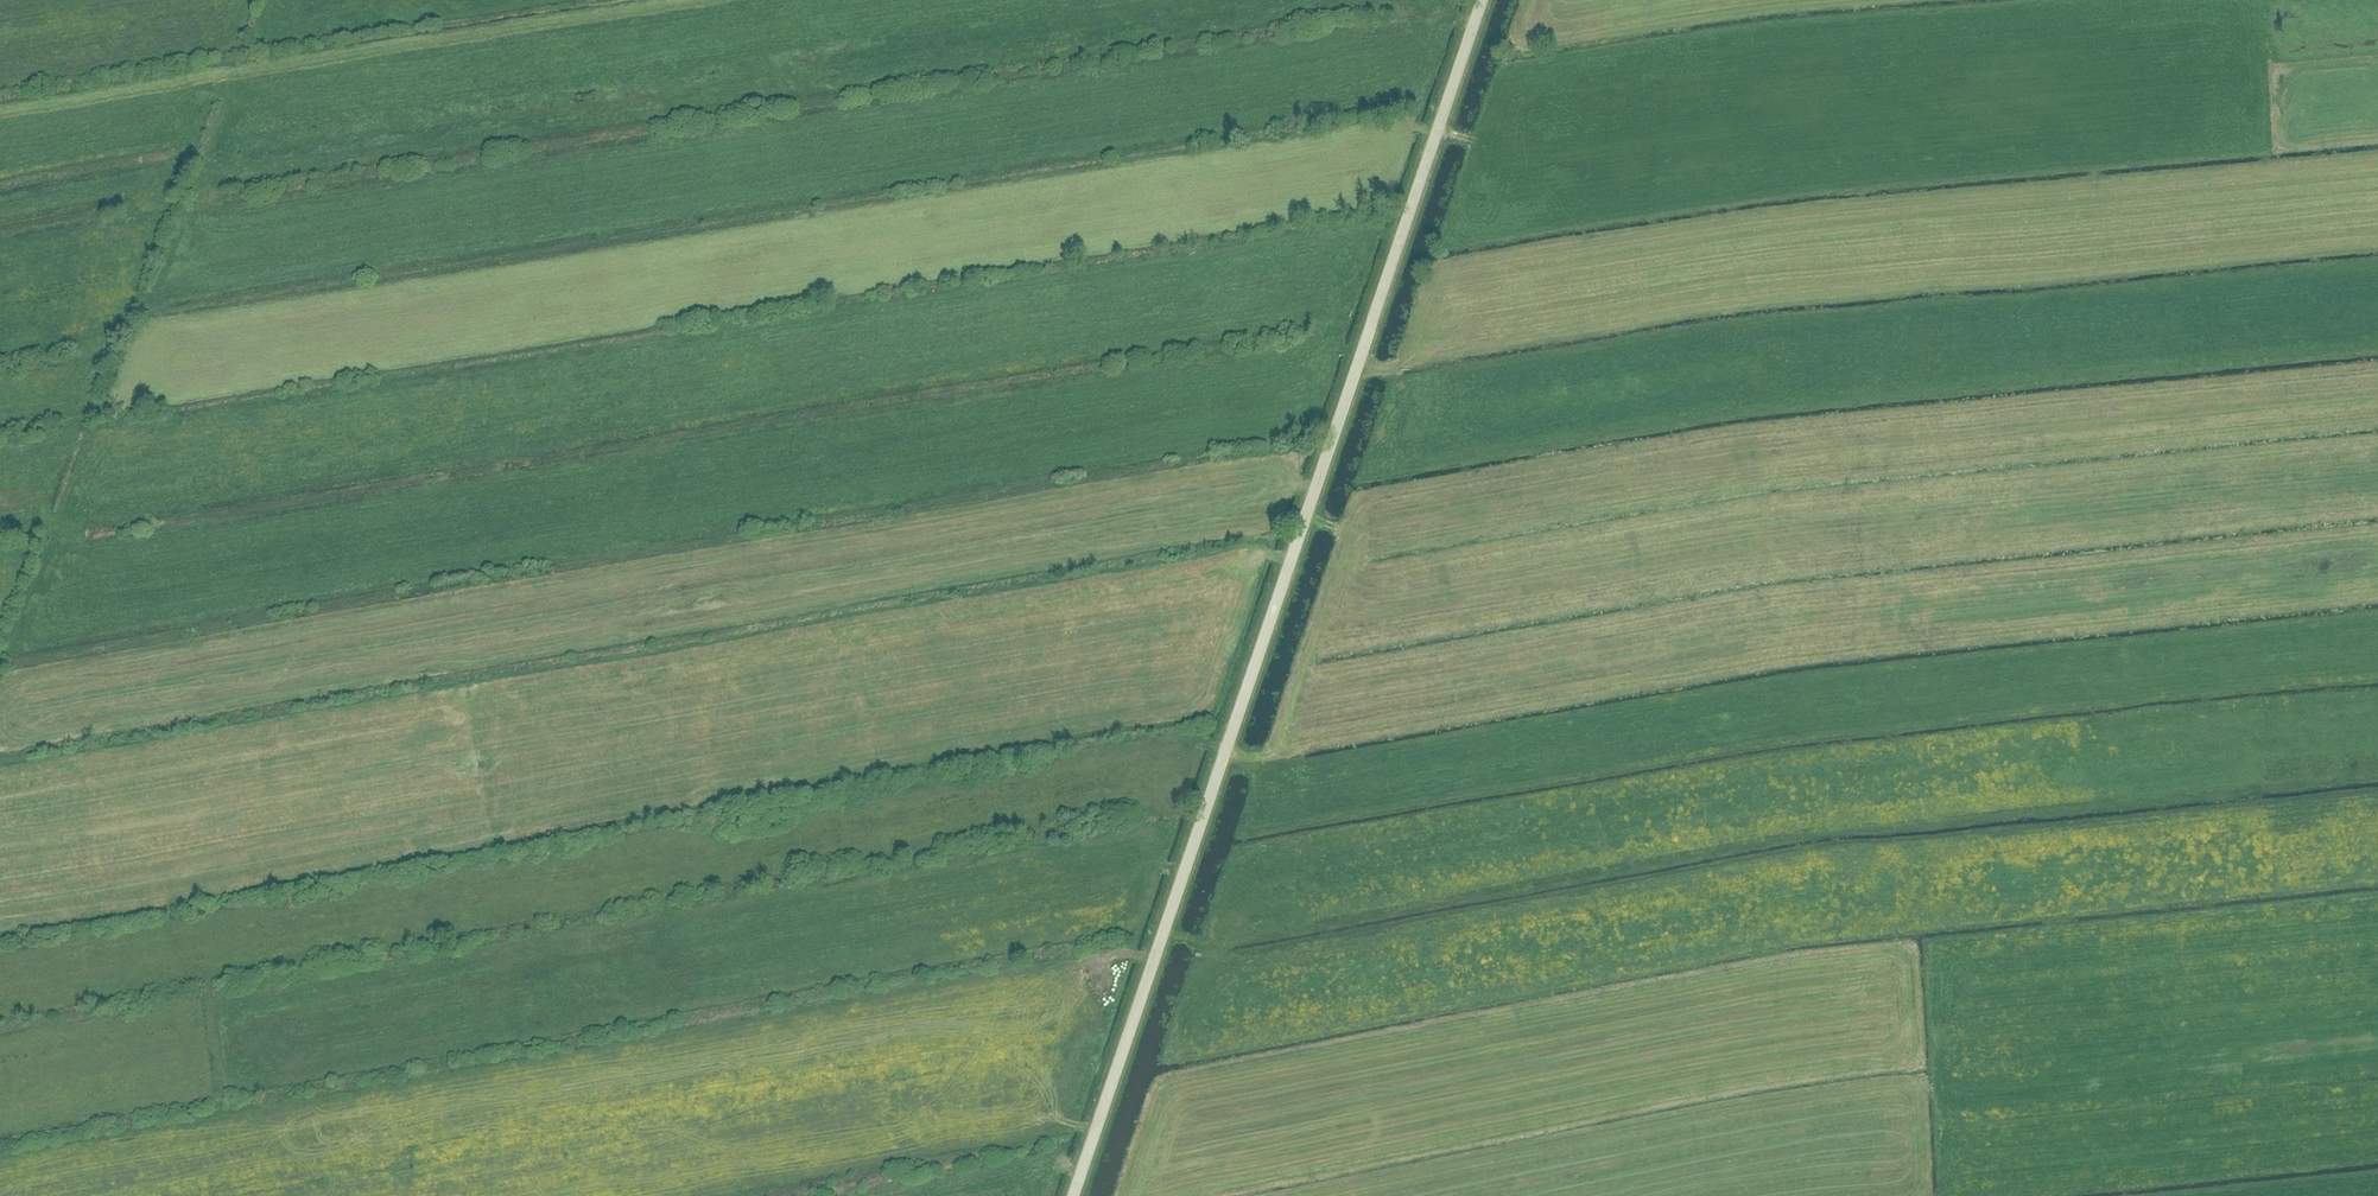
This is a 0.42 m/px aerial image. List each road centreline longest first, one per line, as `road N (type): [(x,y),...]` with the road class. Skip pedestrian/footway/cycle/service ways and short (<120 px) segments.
road 1 (unclassified): [(1069,1195),(1480,0)]

